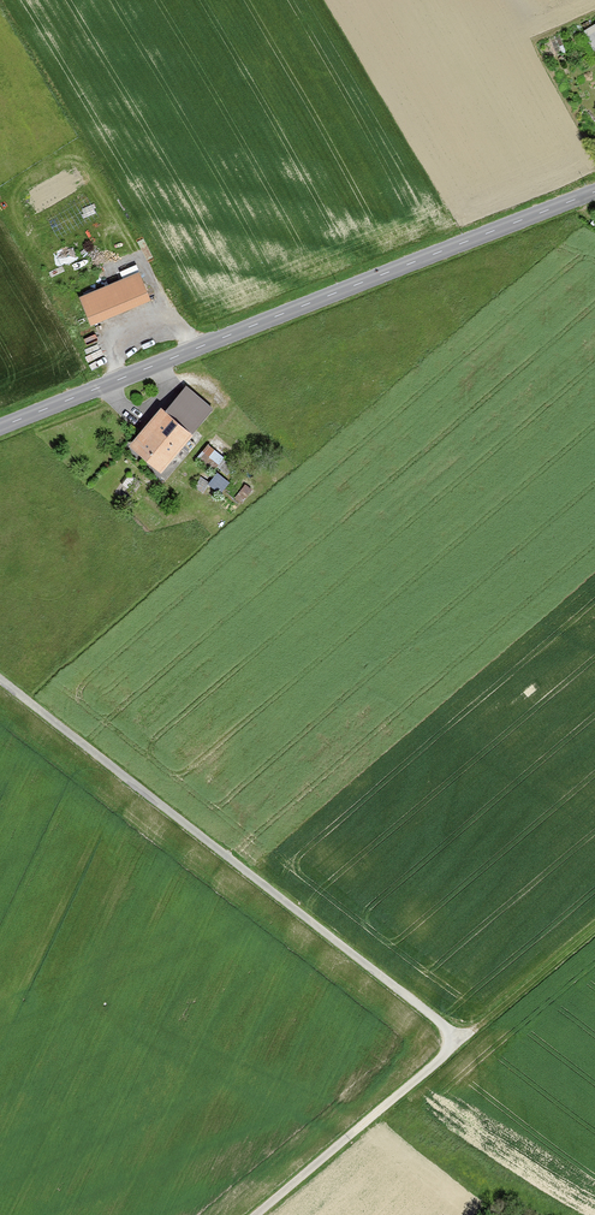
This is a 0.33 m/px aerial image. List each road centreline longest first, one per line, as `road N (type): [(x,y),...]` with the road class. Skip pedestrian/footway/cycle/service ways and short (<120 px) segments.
road 1 (unclassified): [(0,678),(461,1039),(256,1214)]
road 2 (tertiary): [(0,427),(594,192)]
road 3 (track): [(461,1039),(594,928)]

